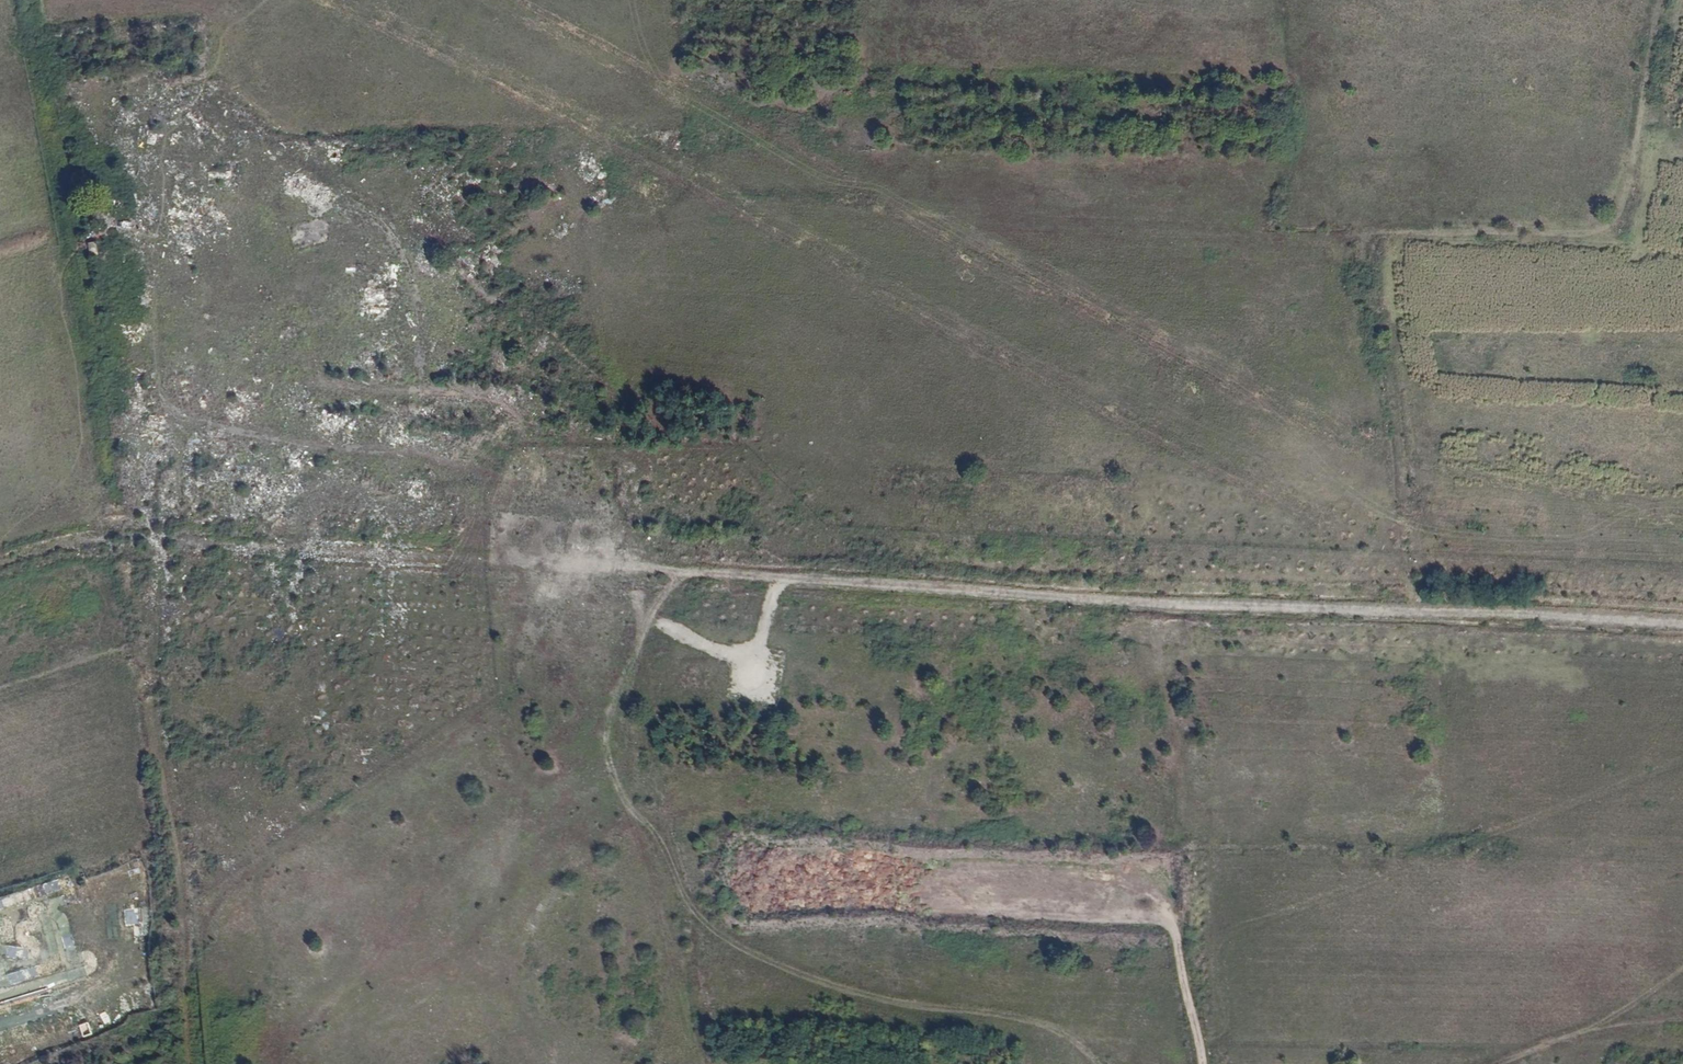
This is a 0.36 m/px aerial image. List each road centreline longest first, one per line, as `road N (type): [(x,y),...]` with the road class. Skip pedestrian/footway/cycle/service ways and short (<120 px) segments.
road 1 (track): [(0,573),(117,542),(399,550),(1167,601),(1682,621)]
road 2 (primary): [(395,0),(1051,371),(1179,435),(1446,532),(1682,589)]
road 3 (primary): [(1682,563),(1444,507),(1179,407),(443,0)]
road 4 (track): [(1665,0),(1624,221),(1613,232),(1360,240),(1406,511),(1433,611)]
road 5 (track): [(635,570),(611,508),(567,482),(538,474),(463,477),(430,454),(311,449),(268,437),(225,392),(426,390),(496,403),(518,415),(524,430)]
road 6 (track): [(1149,600),(1177,758),(1186,978),(1200,1063)]
road 7 (track): [(645,631),(675,849),(699,928),(710,1063)]
road 8 (track): [(195,1063),(190,944),(144,684)]
road 9 (track): [(426,390),(421,348),(405,324),(361,306),(276,299),(226,316),(198,392),(225,392)]

